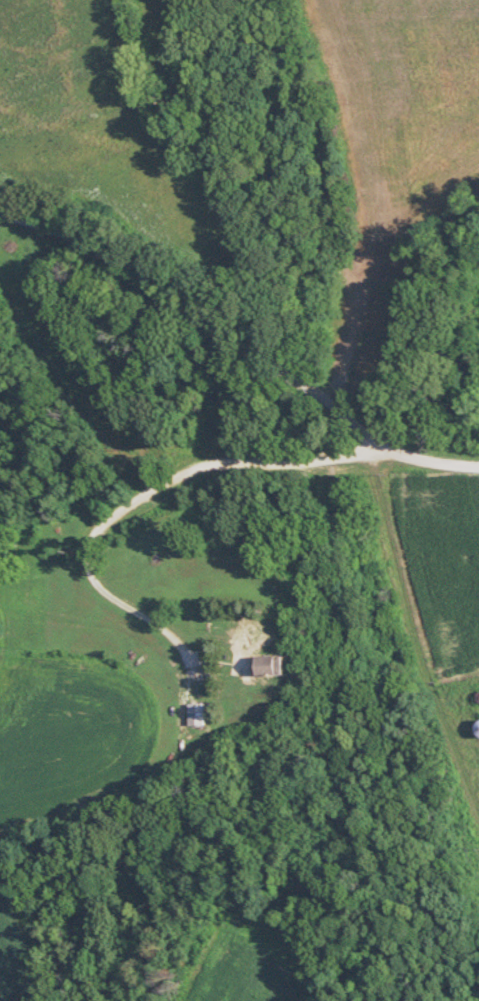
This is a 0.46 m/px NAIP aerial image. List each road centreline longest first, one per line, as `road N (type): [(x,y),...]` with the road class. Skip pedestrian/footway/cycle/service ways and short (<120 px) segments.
road 1 (residential): [(386,447),(50,222),(0,208)]

